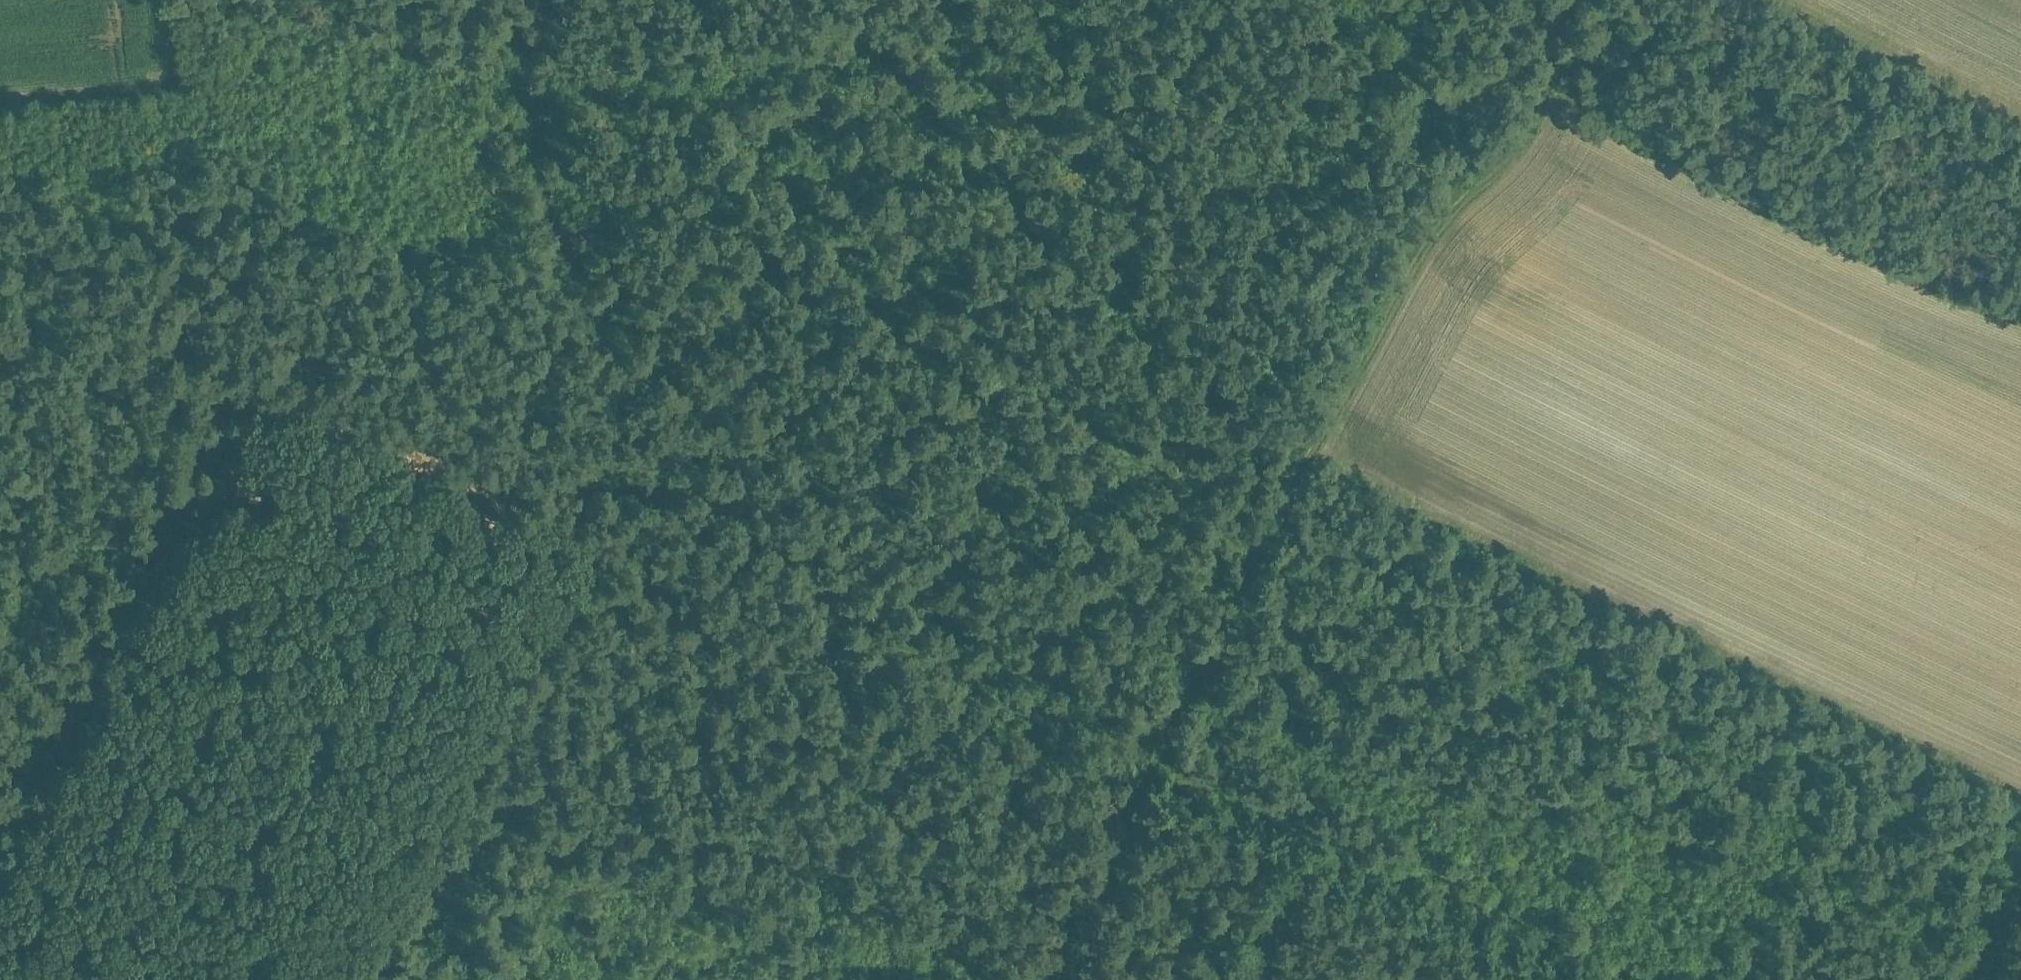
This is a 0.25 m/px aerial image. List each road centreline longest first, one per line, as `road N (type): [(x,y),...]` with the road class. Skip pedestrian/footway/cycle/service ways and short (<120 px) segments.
road 1 (track): [(0,834),(237,361),(1166,753),(1675,979)]
road 2 (track): [(1050,979),(1308,468),(1565,0)]
road 3 (track): [(237,361),(187,0)]

